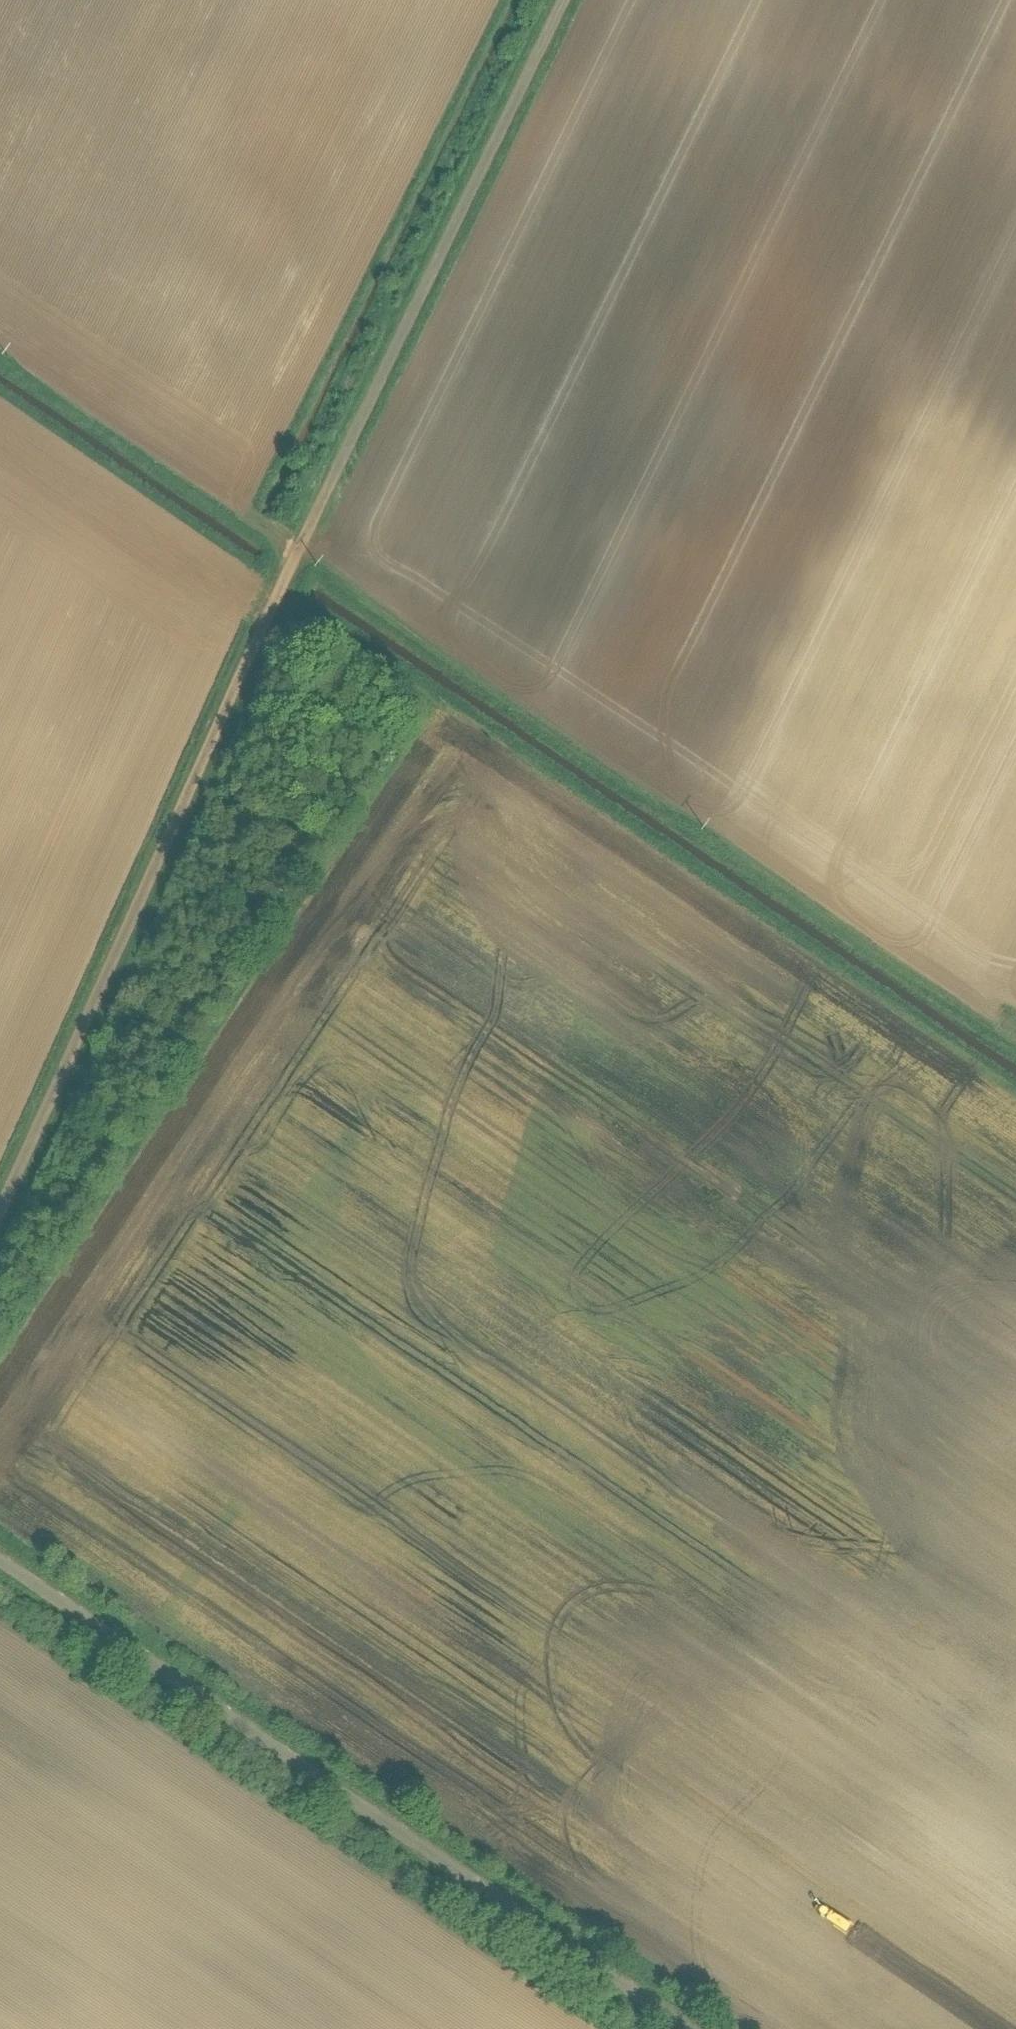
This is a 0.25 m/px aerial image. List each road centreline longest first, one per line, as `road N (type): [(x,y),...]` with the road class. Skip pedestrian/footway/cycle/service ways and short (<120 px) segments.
road 1 (unclassified): [(0,1155),(544,0)]
road 2 (unclassified): [(685,2028),(0,1558)]

